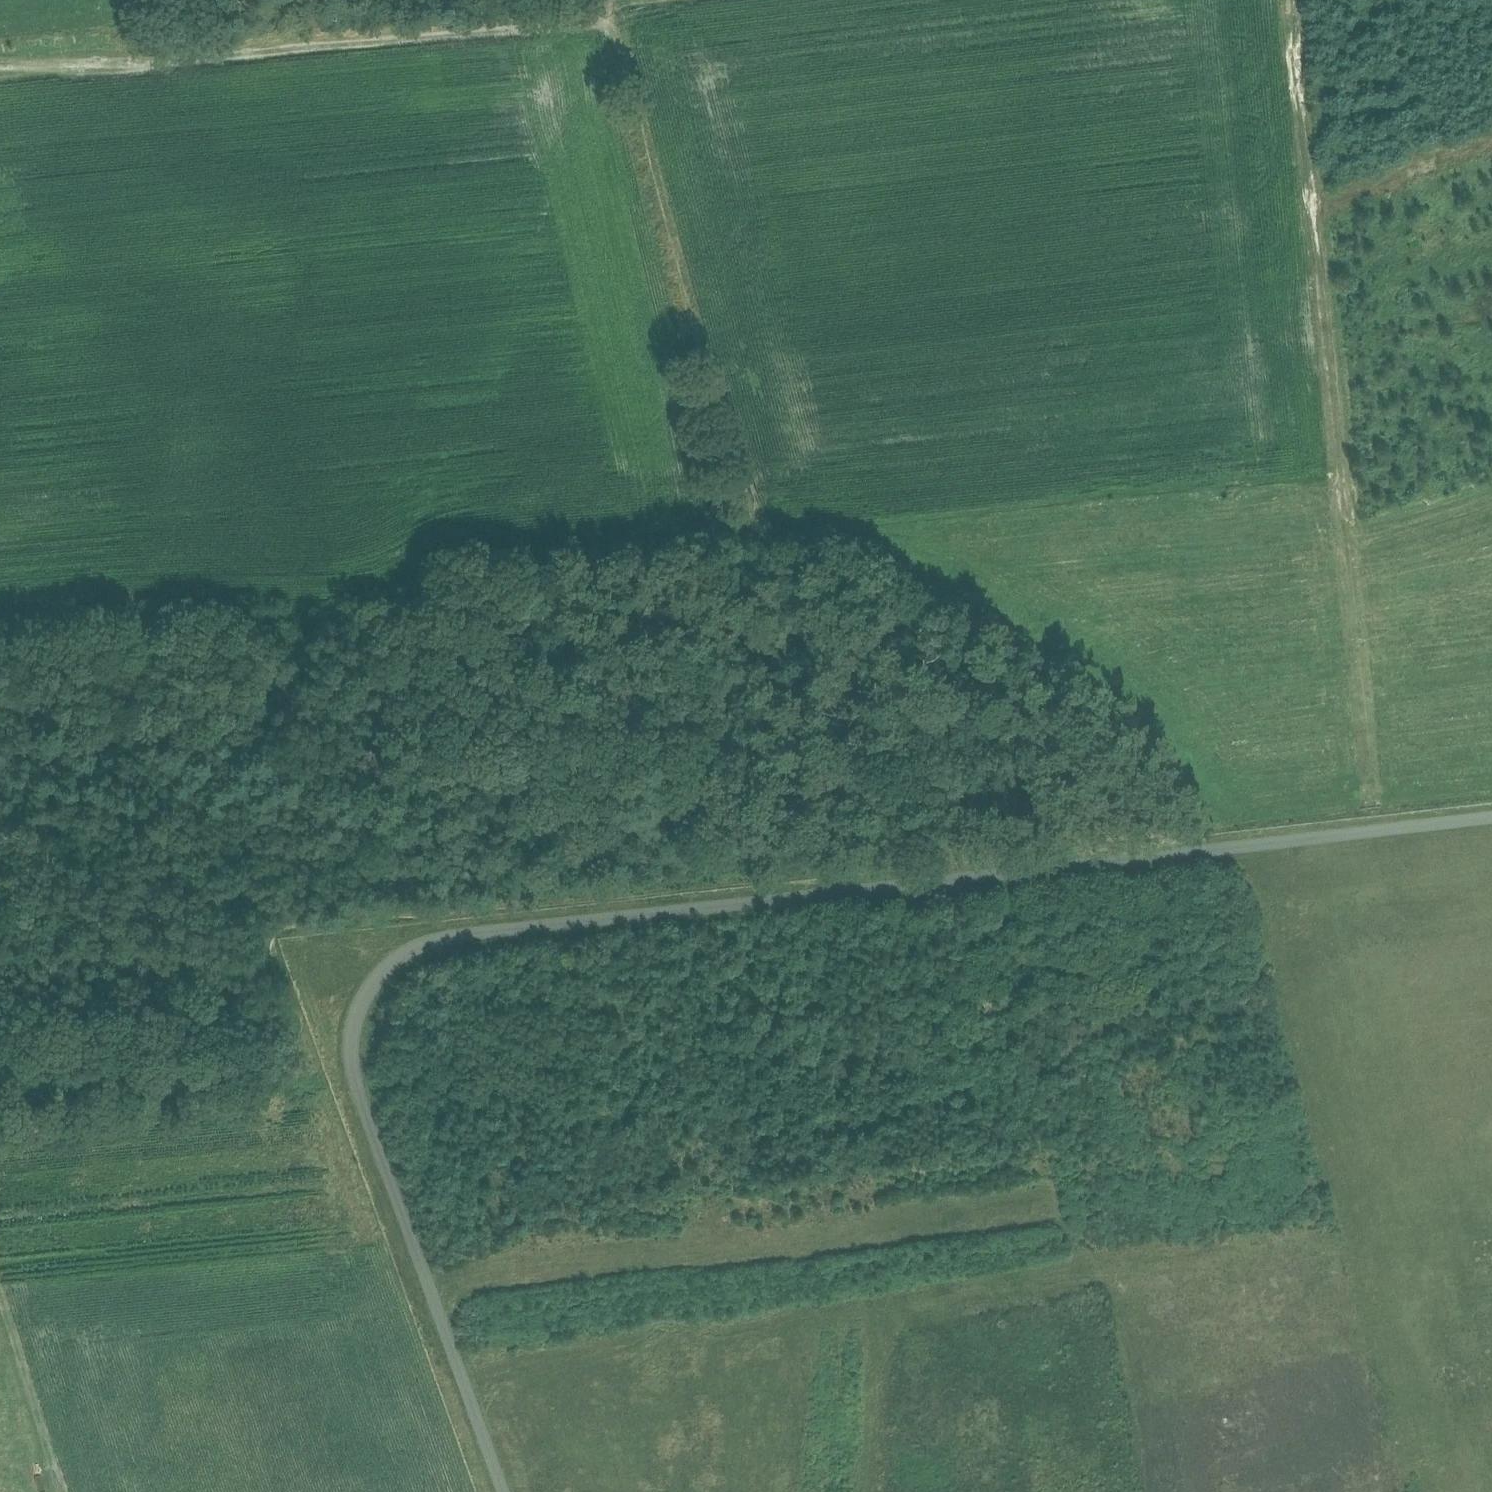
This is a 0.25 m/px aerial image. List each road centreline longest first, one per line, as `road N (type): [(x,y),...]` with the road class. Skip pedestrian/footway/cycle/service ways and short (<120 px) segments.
road 1 (track): [(617,22),(0,81)]

